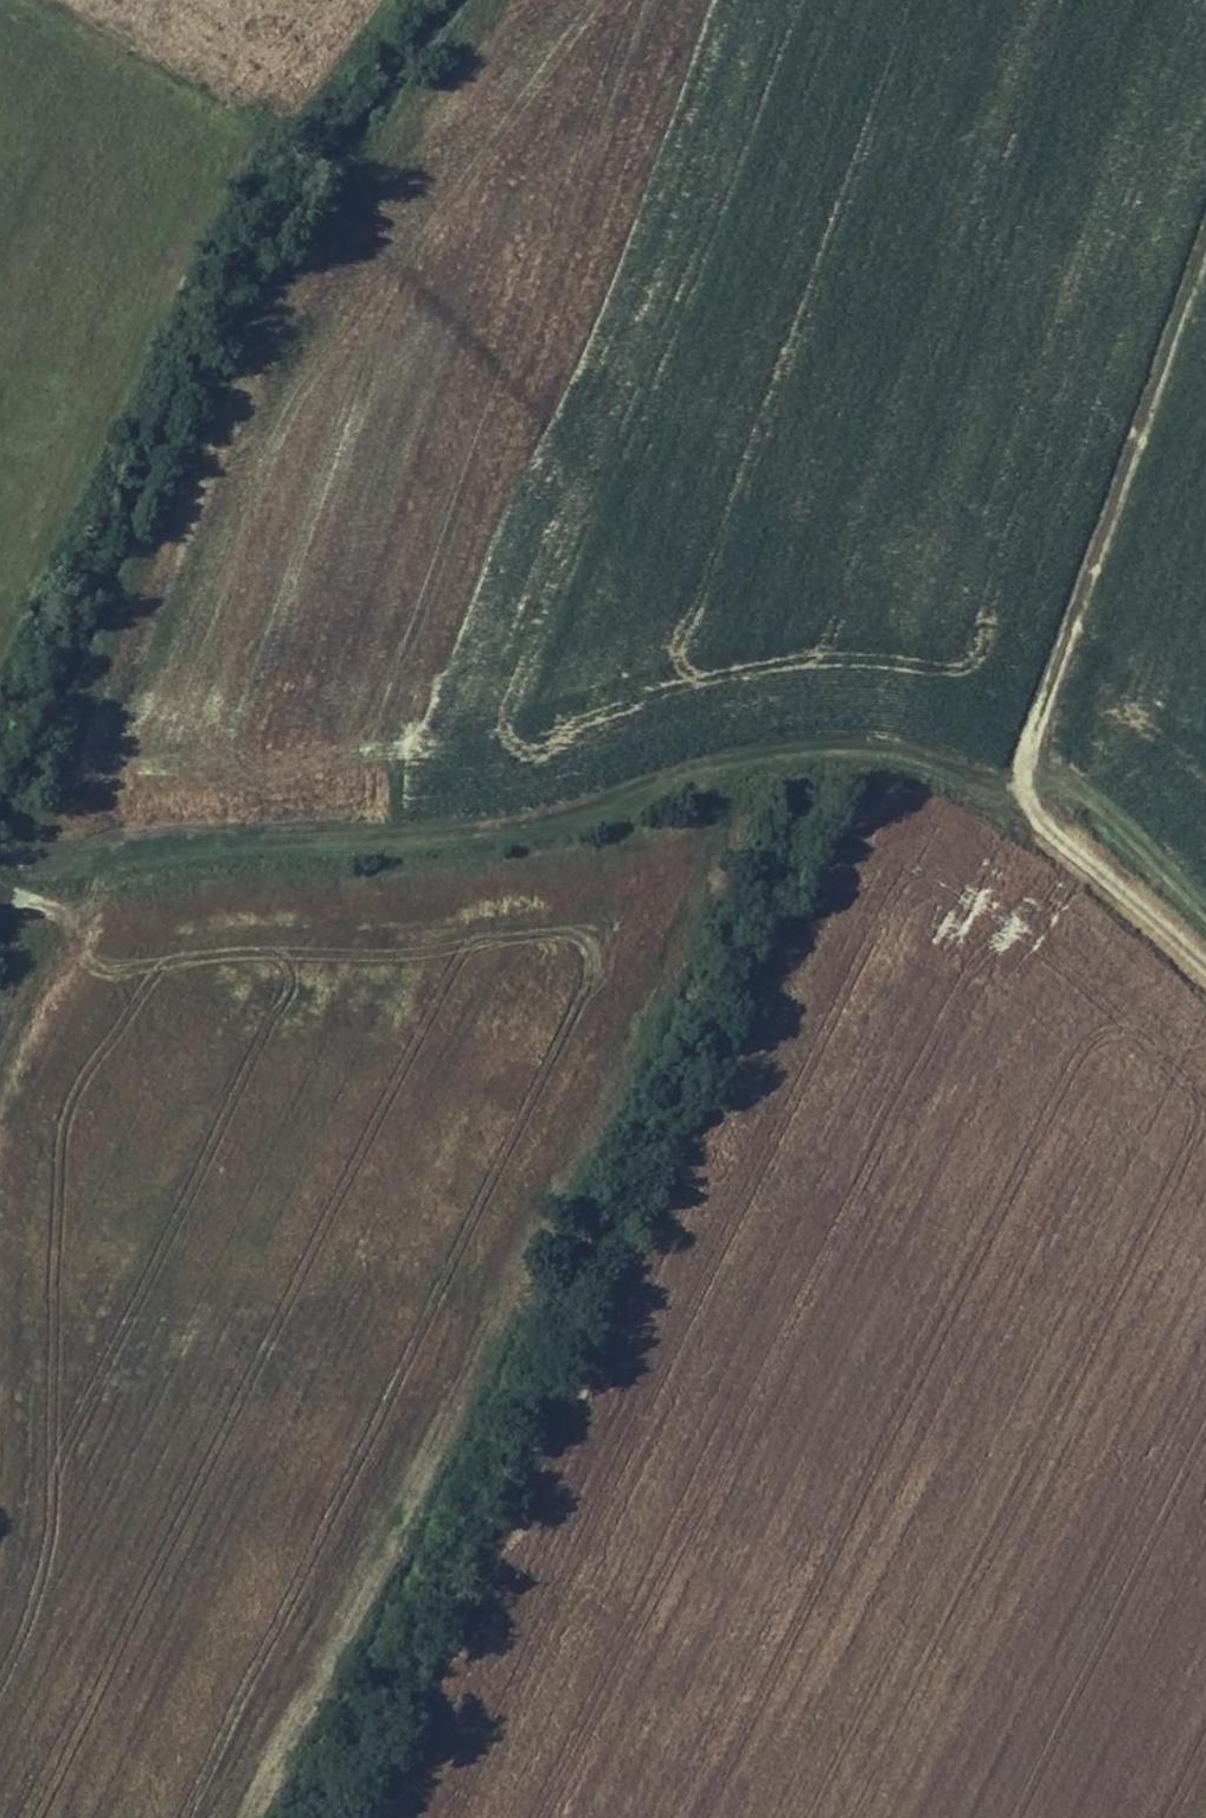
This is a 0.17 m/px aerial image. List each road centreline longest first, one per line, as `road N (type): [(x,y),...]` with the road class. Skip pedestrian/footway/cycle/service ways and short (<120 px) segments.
road 1 (track): [(1039,812),(972,763),(897,732),(690,760),(572,812),(415,834),(261,837),(15,862)]
road 2 (track): [(1039,812),(1029,769),(1040,707),(1205,223)]
road 3 (track): [(1205,959),(1039,812)]

